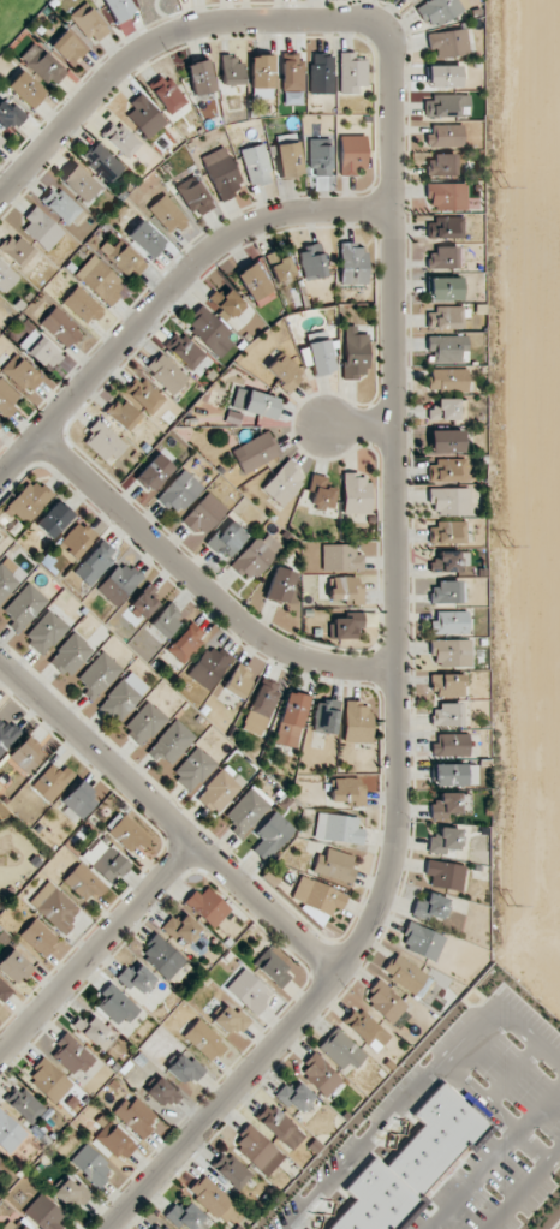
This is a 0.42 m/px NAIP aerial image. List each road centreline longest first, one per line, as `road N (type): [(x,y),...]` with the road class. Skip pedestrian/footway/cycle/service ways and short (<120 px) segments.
road 1 (residential): [(108,1228),(338,977),(374,923),(392,870),(398,819),(388,20)]
road 2 (residential): [(0,480),(187,259),(262,216),(393,207)]
road 3 (residential): [(0,660),(338,977)]
road 4 (residential): [(0,198),(131,56),(172,34),(221,20),(388,20)]
road 5 (residential): [(35,440),(171,578),(249,642),(296,661),(397,670)]
road 6 (residential): [(0,1055),(191,845)]

